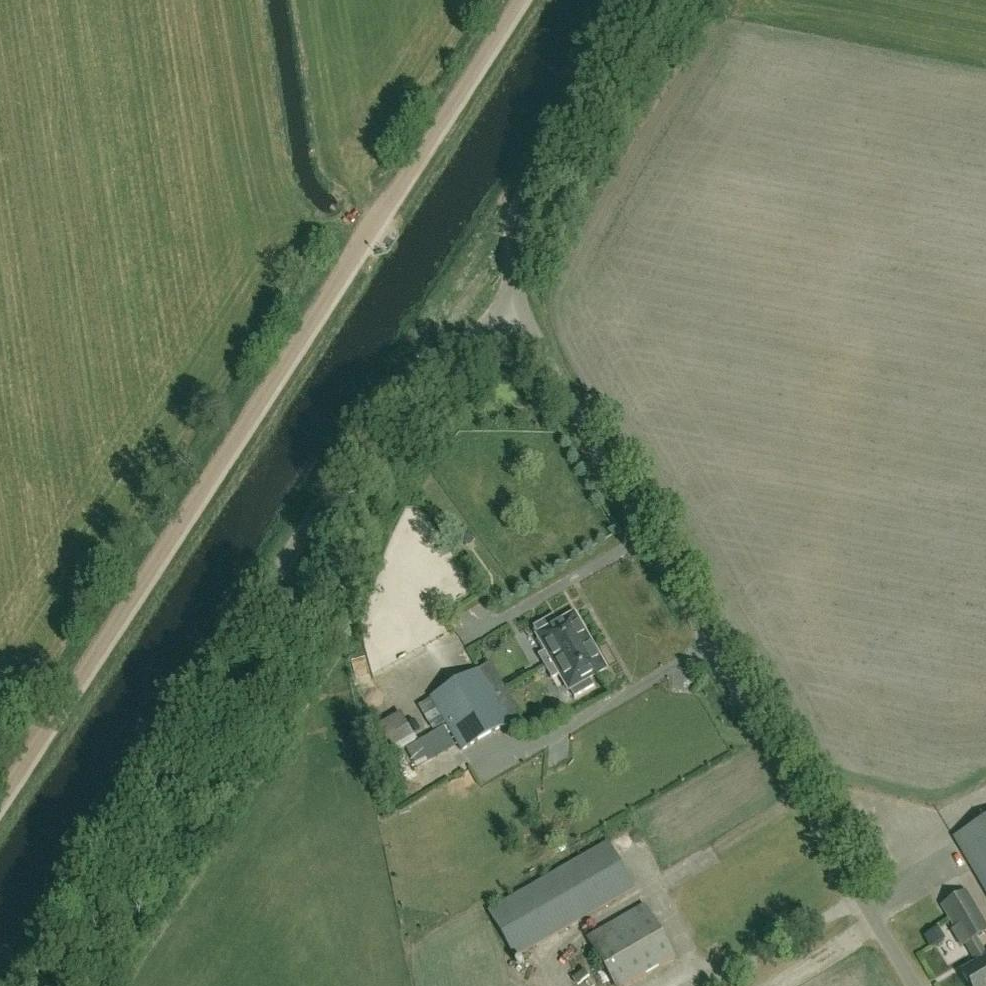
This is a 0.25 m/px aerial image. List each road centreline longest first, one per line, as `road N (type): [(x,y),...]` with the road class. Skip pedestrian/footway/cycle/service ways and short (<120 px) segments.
road 1 (track): [(521,0),(0,799)]
road 2 (unclassified): [(10,985),(349,454),(513,303)]
road 3 (unclassified): [(910,985),(513,303)]
road 4 (unclassified): [(513,303),(515,220),(526,184),(640,0)]

